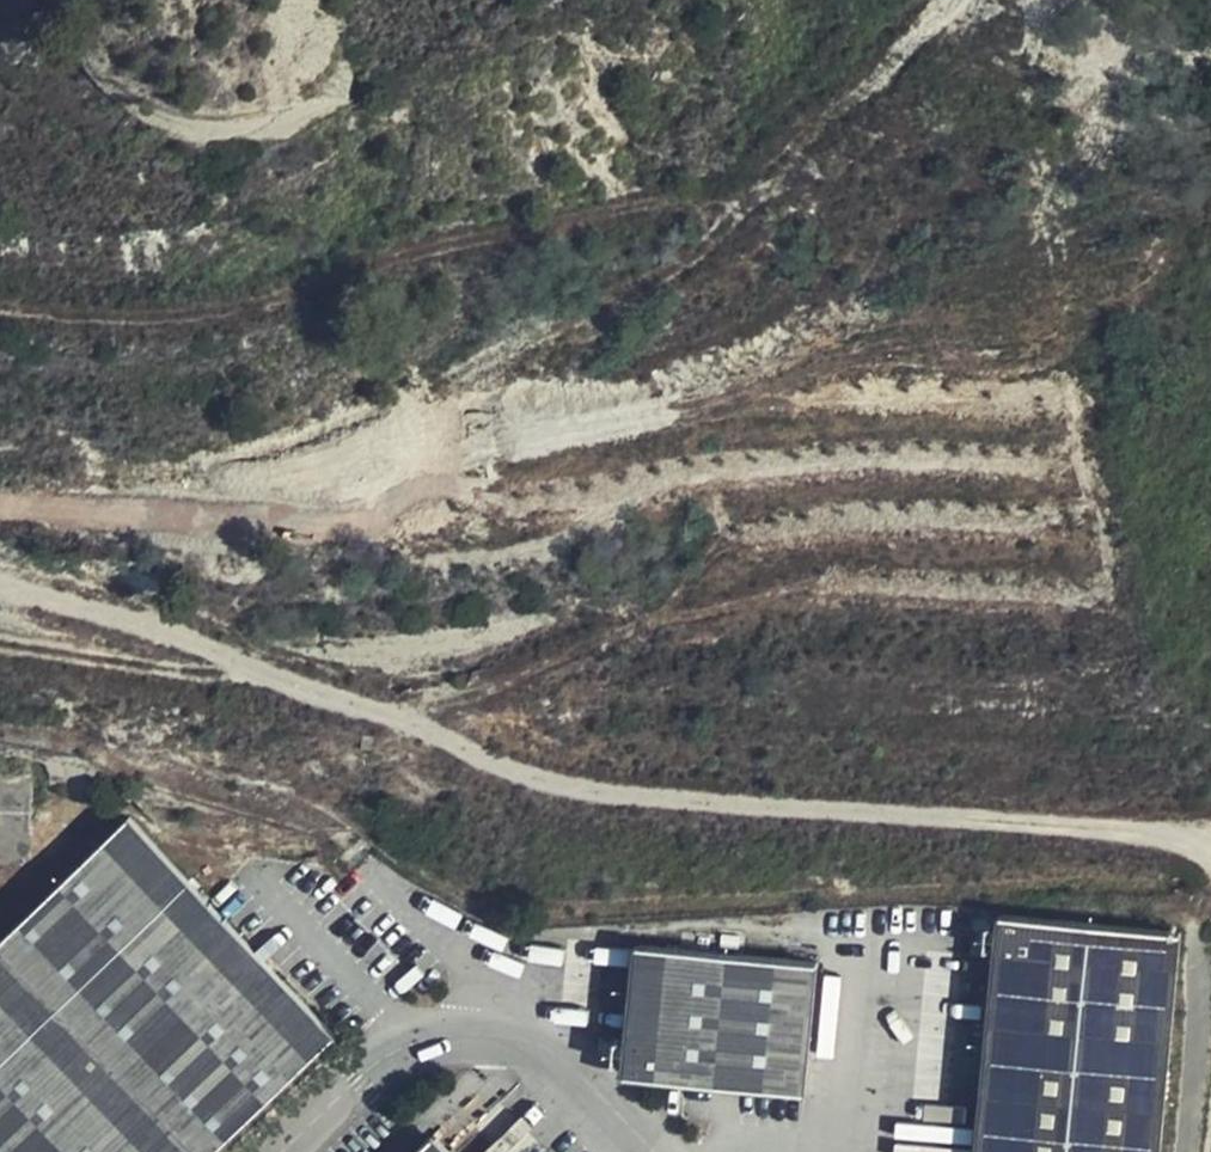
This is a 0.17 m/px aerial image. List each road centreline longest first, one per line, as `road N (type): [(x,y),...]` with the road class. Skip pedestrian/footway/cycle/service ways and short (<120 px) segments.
road 1 (track): [(0,578),(211,650),(495,765),(580,789),(1114,832),(1210,850)]
road 2 (unclassified): [(650,1151),(549,1050),(499,1040),(438,1044),(382,1061),(288,1151)]

